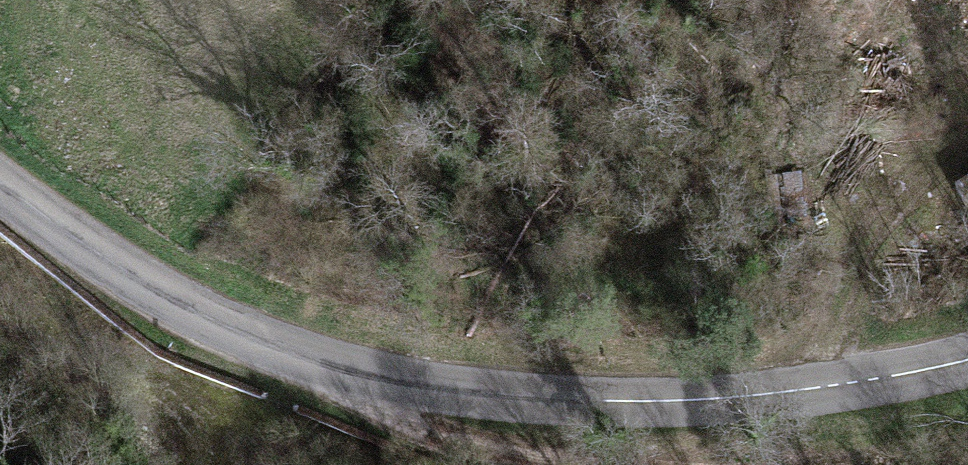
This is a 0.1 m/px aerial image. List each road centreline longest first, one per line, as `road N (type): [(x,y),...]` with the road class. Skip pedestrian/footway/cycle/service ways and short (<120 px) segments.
road 1 (tertiary): [(967,361),(867,382),(695,402),(564,400),(362,378),(242,334),(145,285),(0,179)]
road 2 (track): [(242,334),(184,436),(60,326),(0,297)]
road 3 (track): [(621,464),(477,446),(362,378)]

